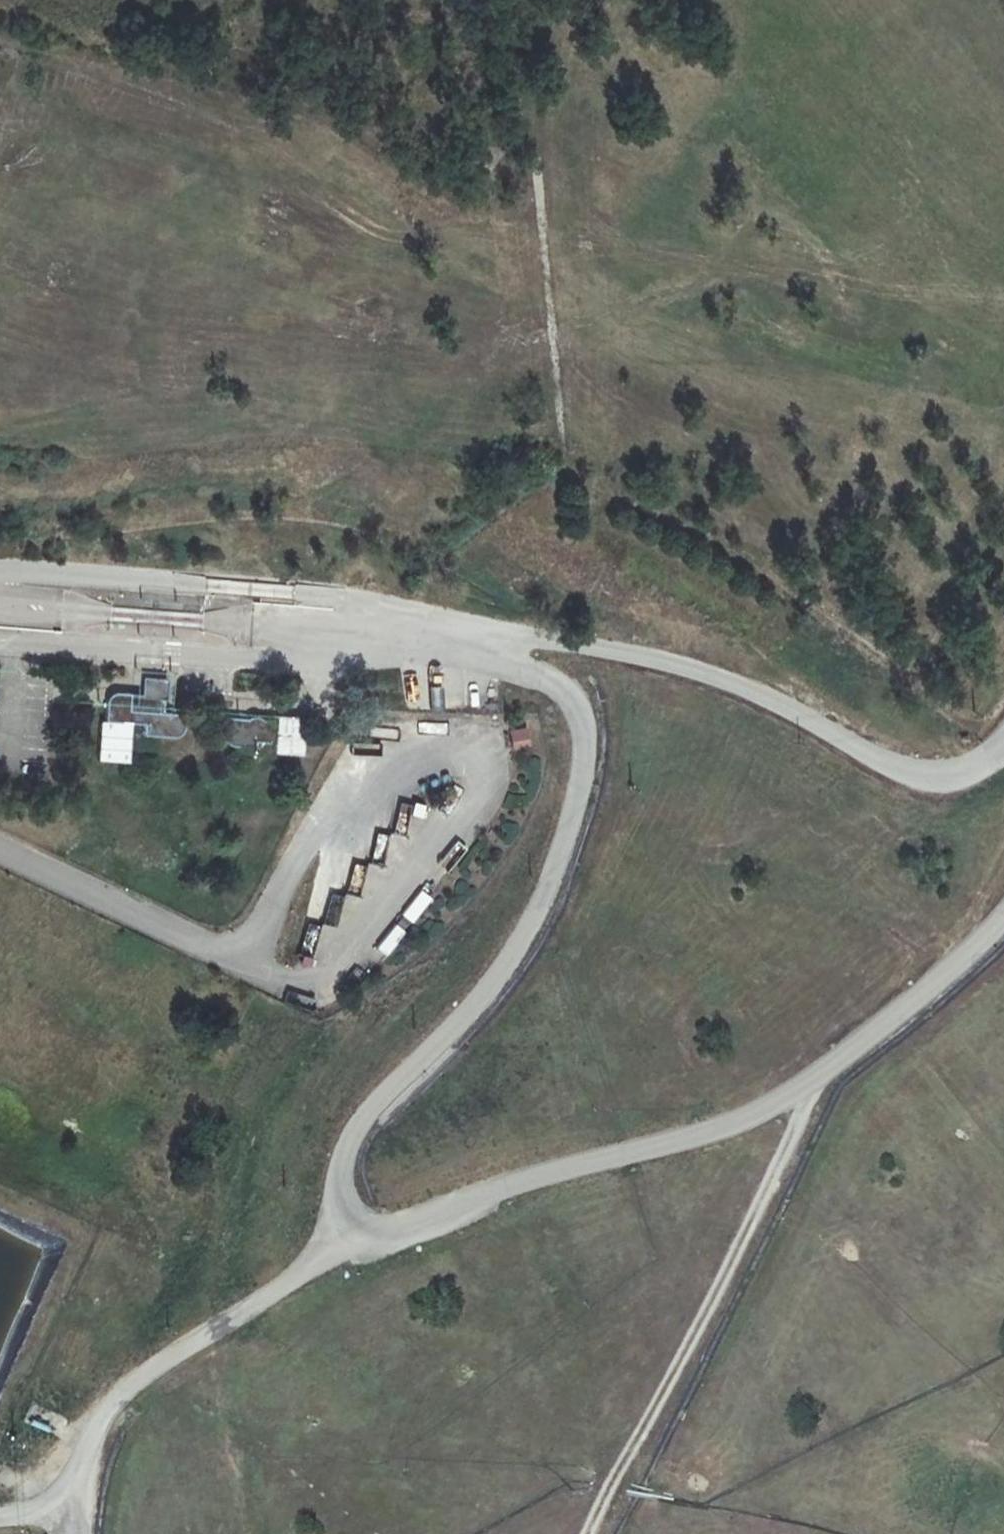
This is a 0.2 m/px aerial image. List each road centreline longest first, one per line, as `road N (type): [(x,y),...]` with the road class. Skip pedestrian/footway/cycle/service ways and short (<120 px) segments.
road 1 (track): [(590,1533),(720,1294),(818,1073)]

